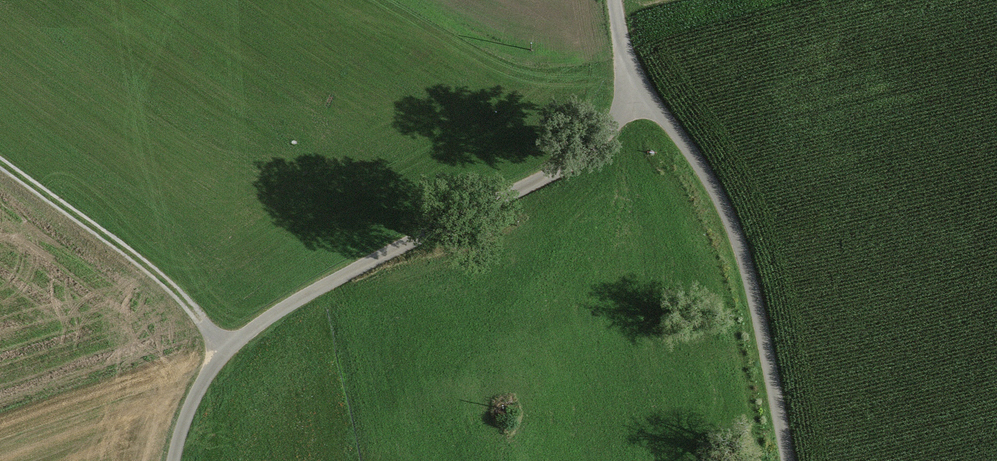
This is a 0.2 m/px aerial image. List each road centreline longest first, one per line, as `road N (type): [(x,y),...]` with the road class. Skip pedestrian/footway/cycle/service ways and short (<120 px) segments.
road 1 (track): [(174,460),(199,392),(228,352),(291,308),(554,176),(651,104)]
road 2 (unclassified): [(790,460),(747,257),(718,191),(627,58),(615,0)]
road 3 (track): [(0,161),(190,300),(228,352)]

